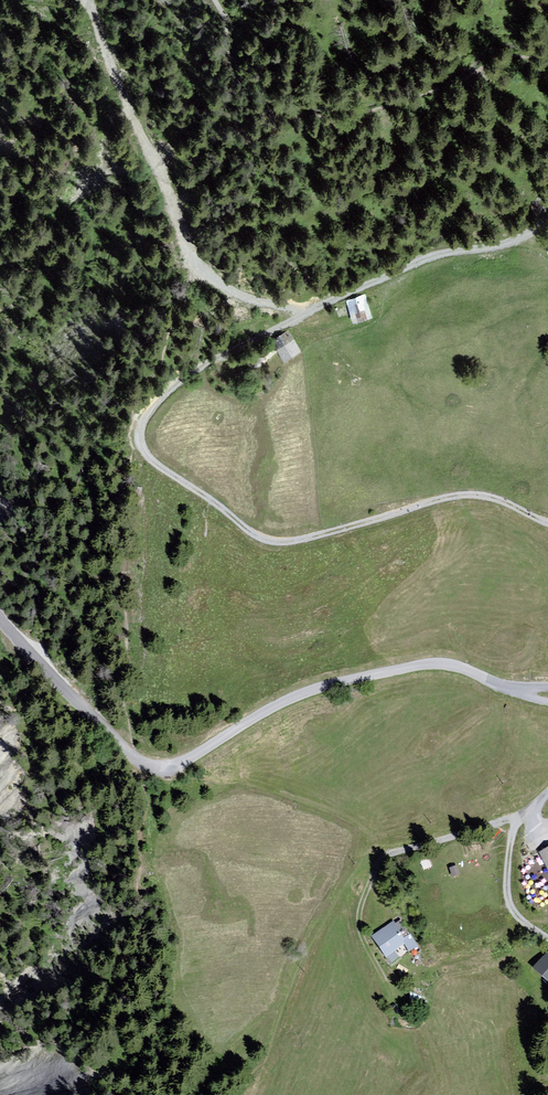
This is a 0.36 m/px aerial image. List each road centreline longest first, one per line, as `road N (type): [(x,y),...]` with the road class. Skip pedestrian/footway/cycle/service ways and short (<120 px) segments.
road 1 (track): [(547,220),(515,243),(424,260),(203,365),(142,418),(133,438),(152,467),(264,544),(289,546),(458,495),(493,499),(547,525)]
road 2 (unclassified): [(547,687),(430,664),(290,700),(180,764),(153,769),(131,765),(0,621)]
road 3 (track): [(252,1078),(354,872),(430,840),(520,816),(505,895),(518,920),(547,939)]
road 4 (track): [(87,0),(157,164),(189,267),(231,299),(295,319)]

